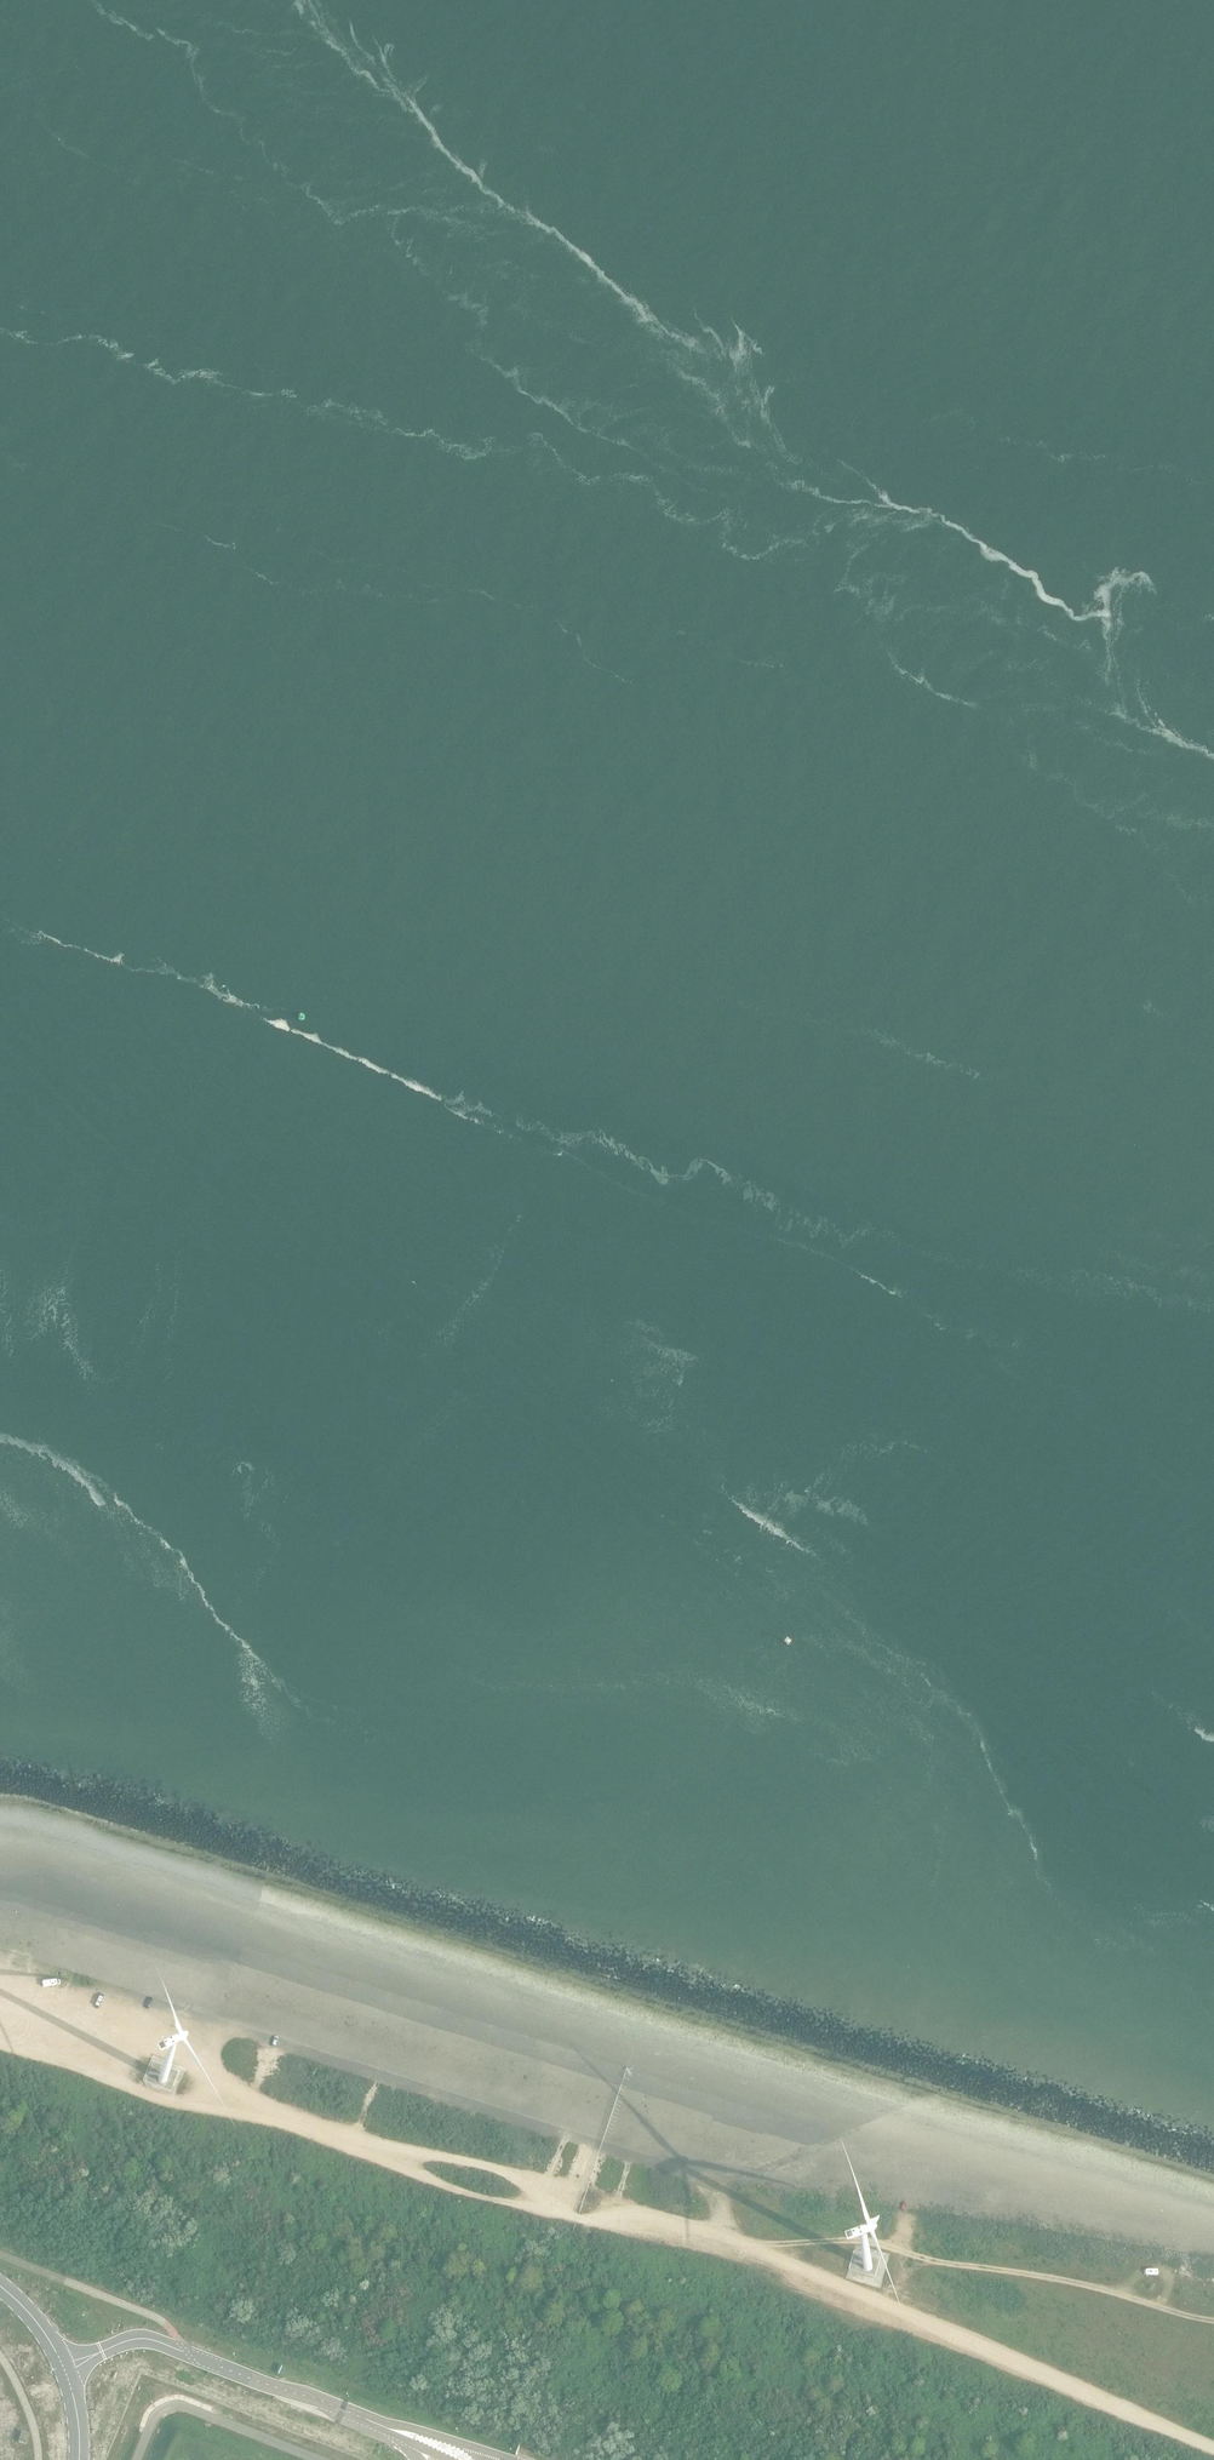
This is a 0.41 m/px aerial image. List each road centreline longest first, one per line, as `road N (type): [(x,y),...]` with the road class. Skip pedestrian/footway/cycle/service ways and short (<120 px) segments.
road 1 (track): [(578,2217),(772,2255),(964,2332),(1213,2453)]
road 2 (track): [(578,2217),(278,2118),(184,2104),(0,2031)]
road 3 (track): [(1213,2307),(857,2241),(772,2255)]
road 4 (unclassified): [(63,2368),(150,2339),(370,2423)]

